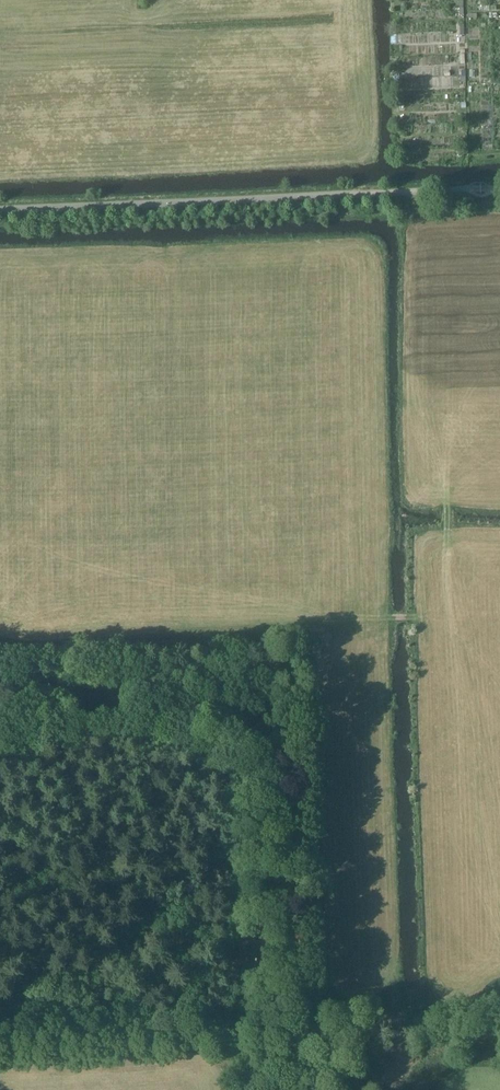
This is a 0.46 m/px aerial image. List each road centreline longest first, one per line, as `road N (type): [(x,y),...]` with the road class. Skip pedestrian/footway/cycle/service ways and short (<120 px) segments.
road 1 (track): [(296,1034),(281,1019),(258,955),(243,800),(221,746),(192,728),(107,712),(0,725)]
road 2 (unclassified): [(0,209),(499,189)]
road 3 (track): [(296,1034),(499,1035)]

